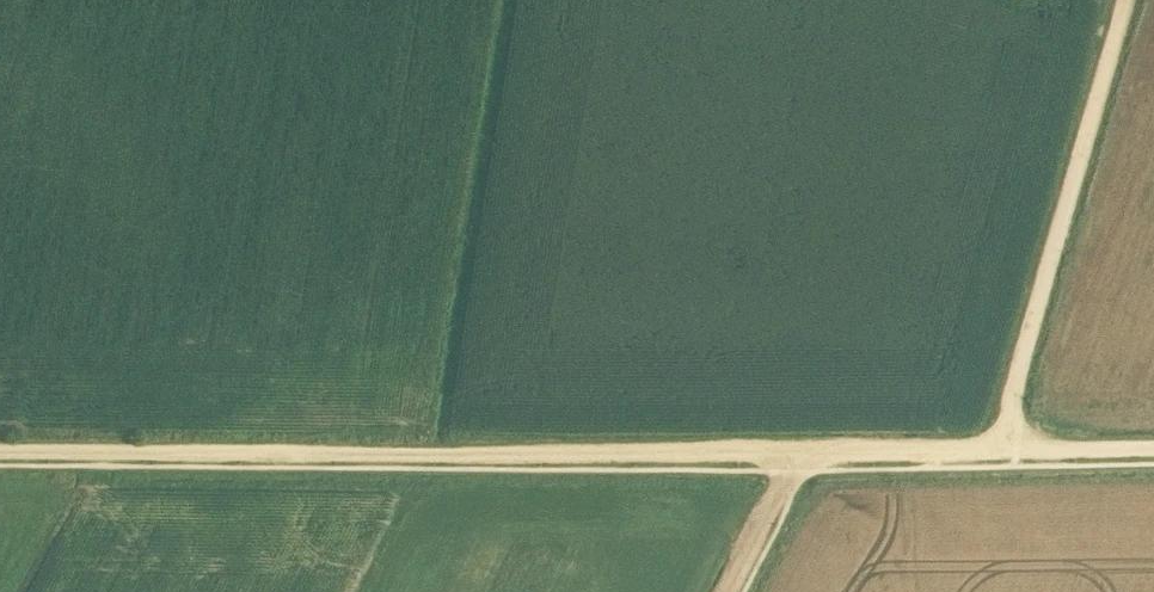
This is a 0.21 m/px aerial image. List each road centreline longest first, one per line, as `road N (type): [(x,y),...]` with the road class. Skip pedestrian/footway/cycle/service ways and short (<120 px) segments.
road 1 (track): [(0,452),(796,451)]
road 2 (track): [(1123,0),(1000,451)]
road 3 (track): [(796,451),(1000,451)]
road 4 (track): [(723,591),(796,451)]
road 5 (track): [(1000,451),(1153,450)]

